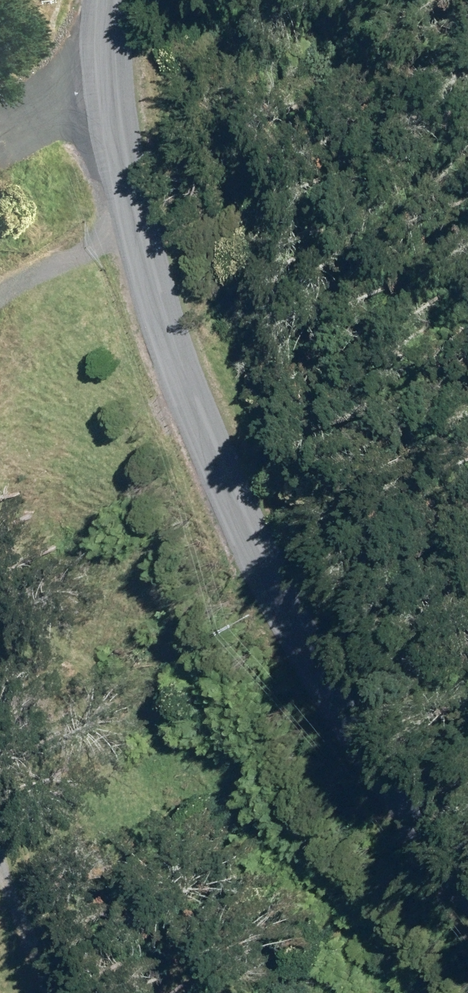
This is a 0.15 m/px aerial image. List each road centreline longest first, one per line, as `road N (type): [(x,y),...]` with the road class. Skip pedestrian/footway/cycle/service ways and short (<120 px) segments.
road 1 (unclassified): [(115,0),(112,51),(167,368),(374,771),(467,900)]
road 2 (track): [(0,781),(44,946),(65,992)]
road 3 (track): [(145,244),(0,288)]

